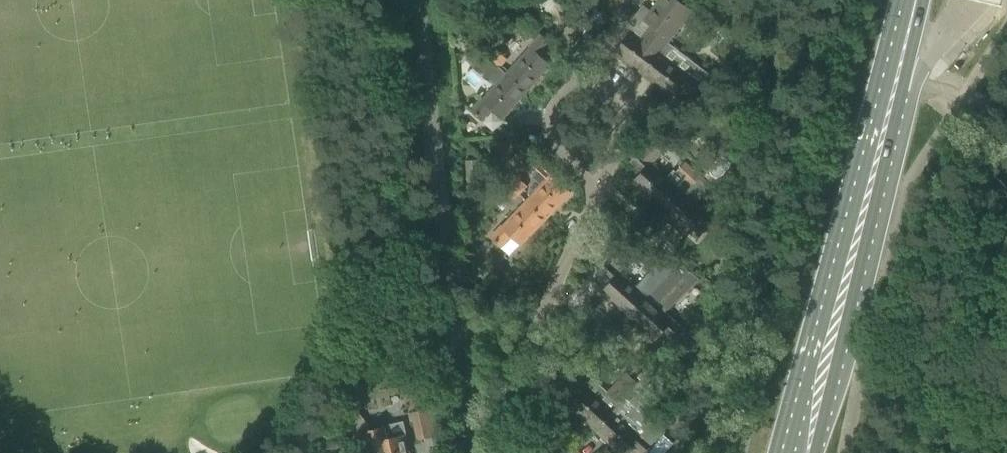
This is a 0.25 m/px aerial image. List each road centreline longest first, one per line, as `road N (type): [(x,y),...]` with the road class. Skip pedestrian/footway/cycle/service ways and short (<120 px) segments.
road 1 (secondary): [(793,452),(907,0)]
road 2 (residential): [(540,452),(547,316),(591,133)]

